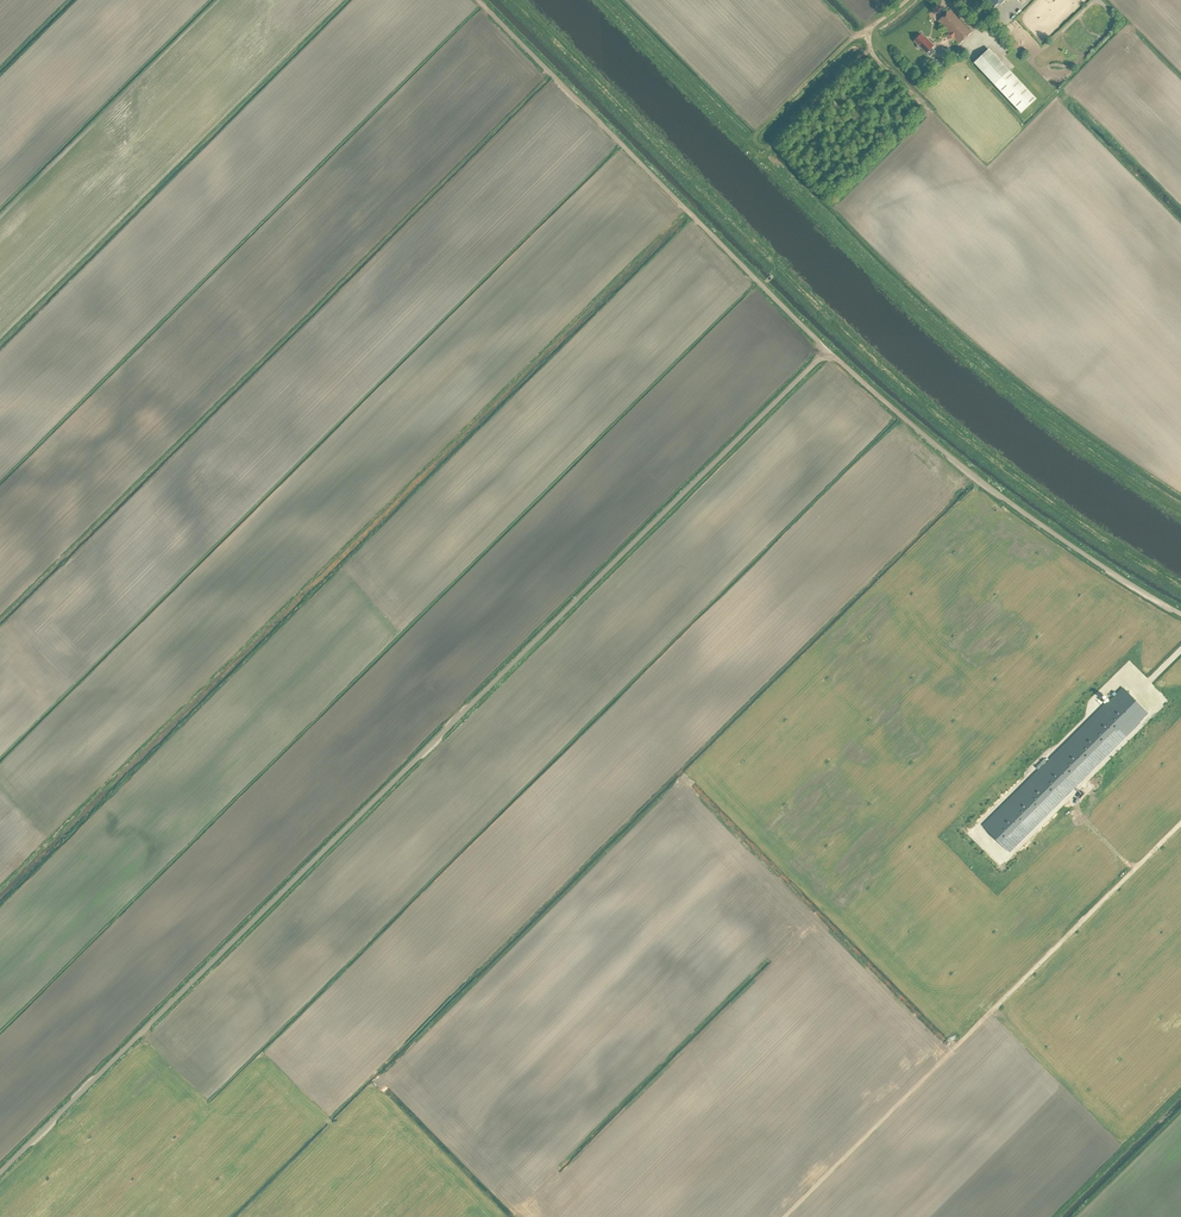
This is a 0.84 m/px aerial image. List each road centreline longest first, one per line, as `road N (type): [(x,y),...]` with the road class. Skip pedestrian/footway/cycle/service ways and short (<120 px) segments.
road 1 (unclassified): [(0,1173),(830,349)]
road 2 (unclassified): [(830,349),(479,0)]
road 3 (unclassified): [(1180,612),(1037,523),(830,349)]

